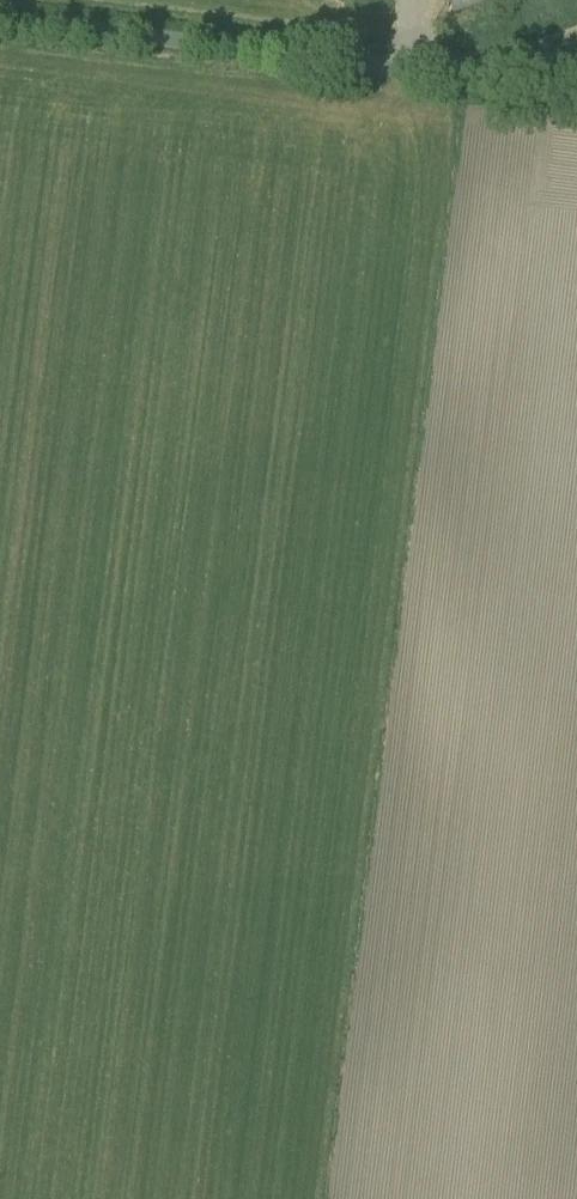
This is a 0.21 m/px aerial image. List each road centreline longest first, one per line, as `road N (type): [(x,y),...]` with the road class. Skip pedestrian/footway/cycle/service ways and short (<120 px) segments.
road 1 (unclassified): [(0,21),(429,73),(518,66),(576,48)]

